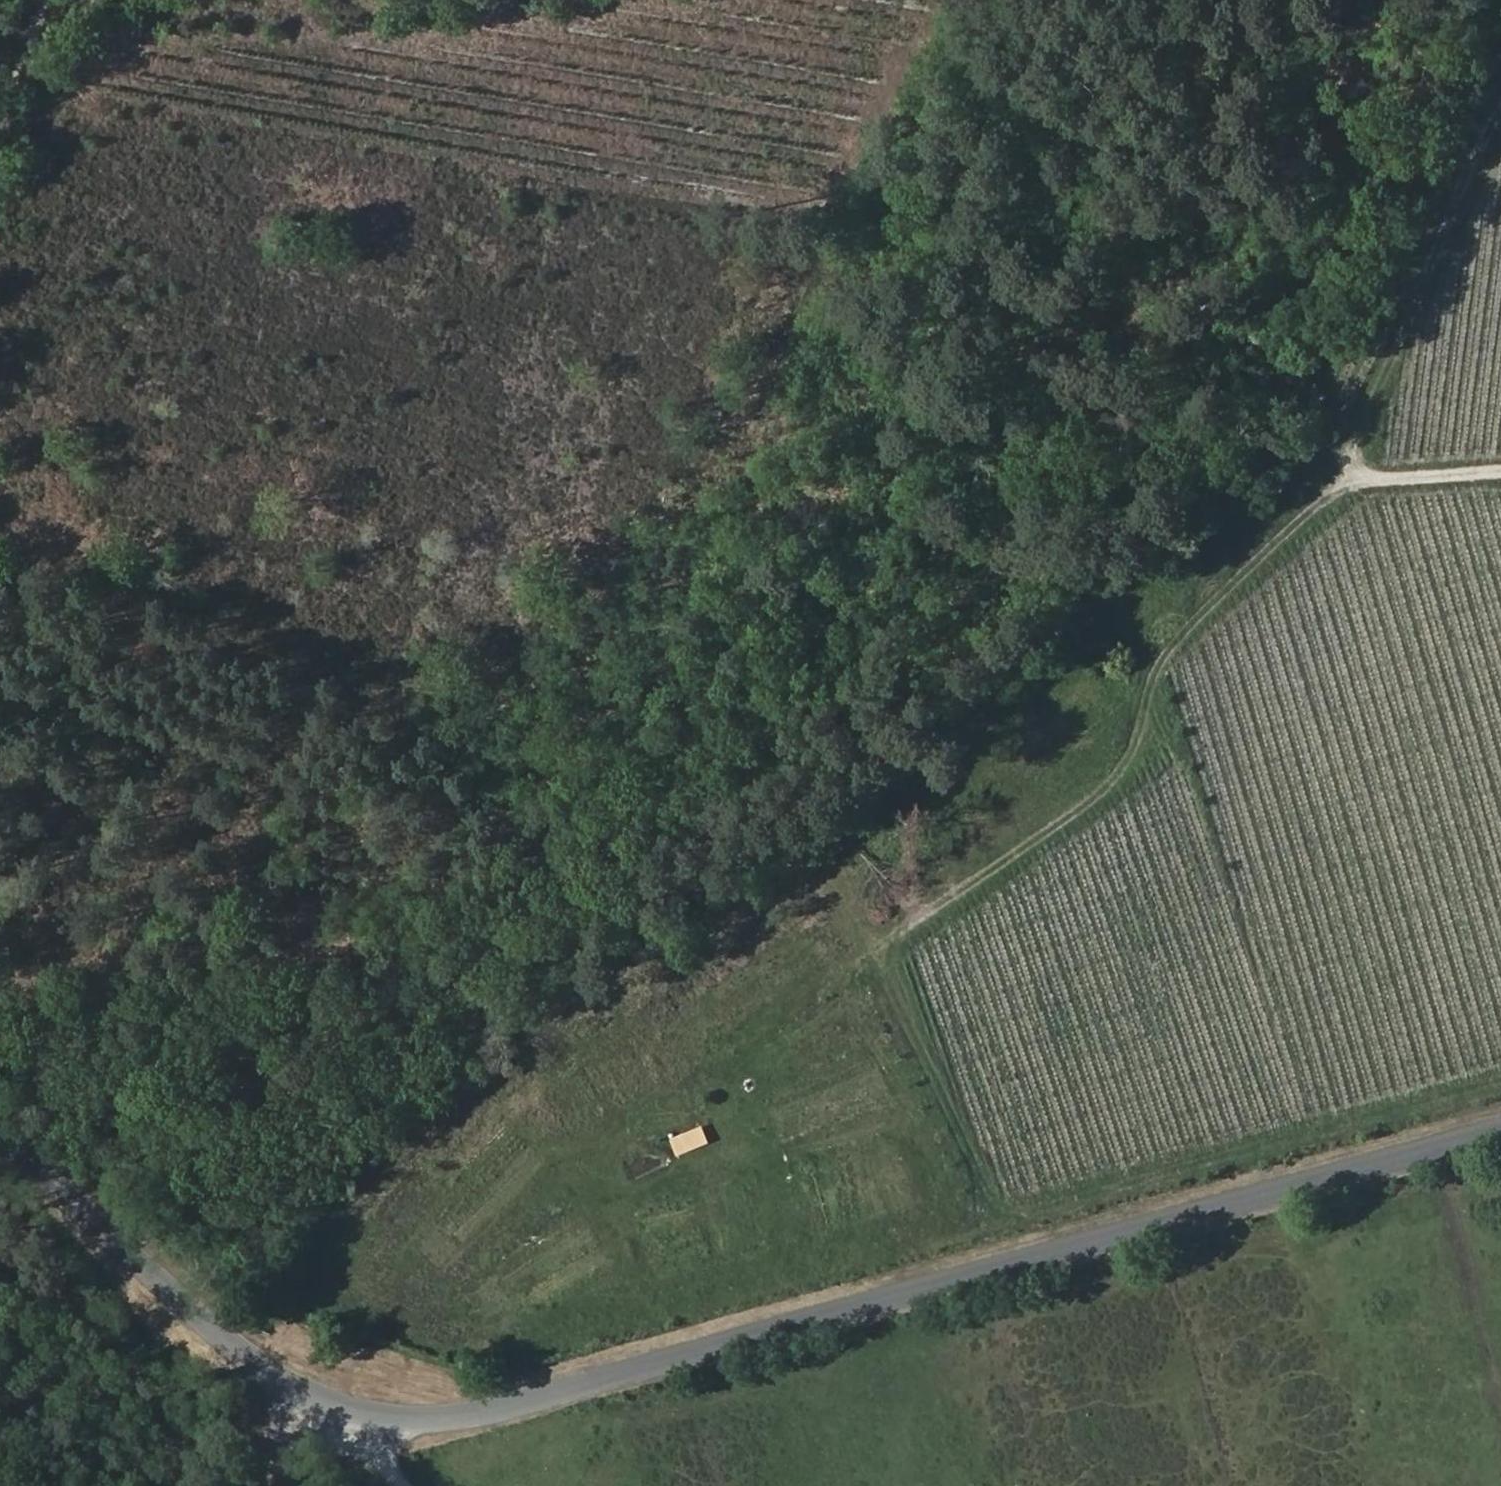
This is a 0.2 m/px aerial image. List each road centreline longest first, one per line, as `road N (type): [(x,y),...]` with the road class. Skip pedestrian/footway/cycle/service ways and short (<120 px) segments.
road 1 (tertiary): [(0,1112),(215,1336),(360,1420),(402,1485),(1500,1164)]
road 2 (track): [(38,0),(0,172)]

